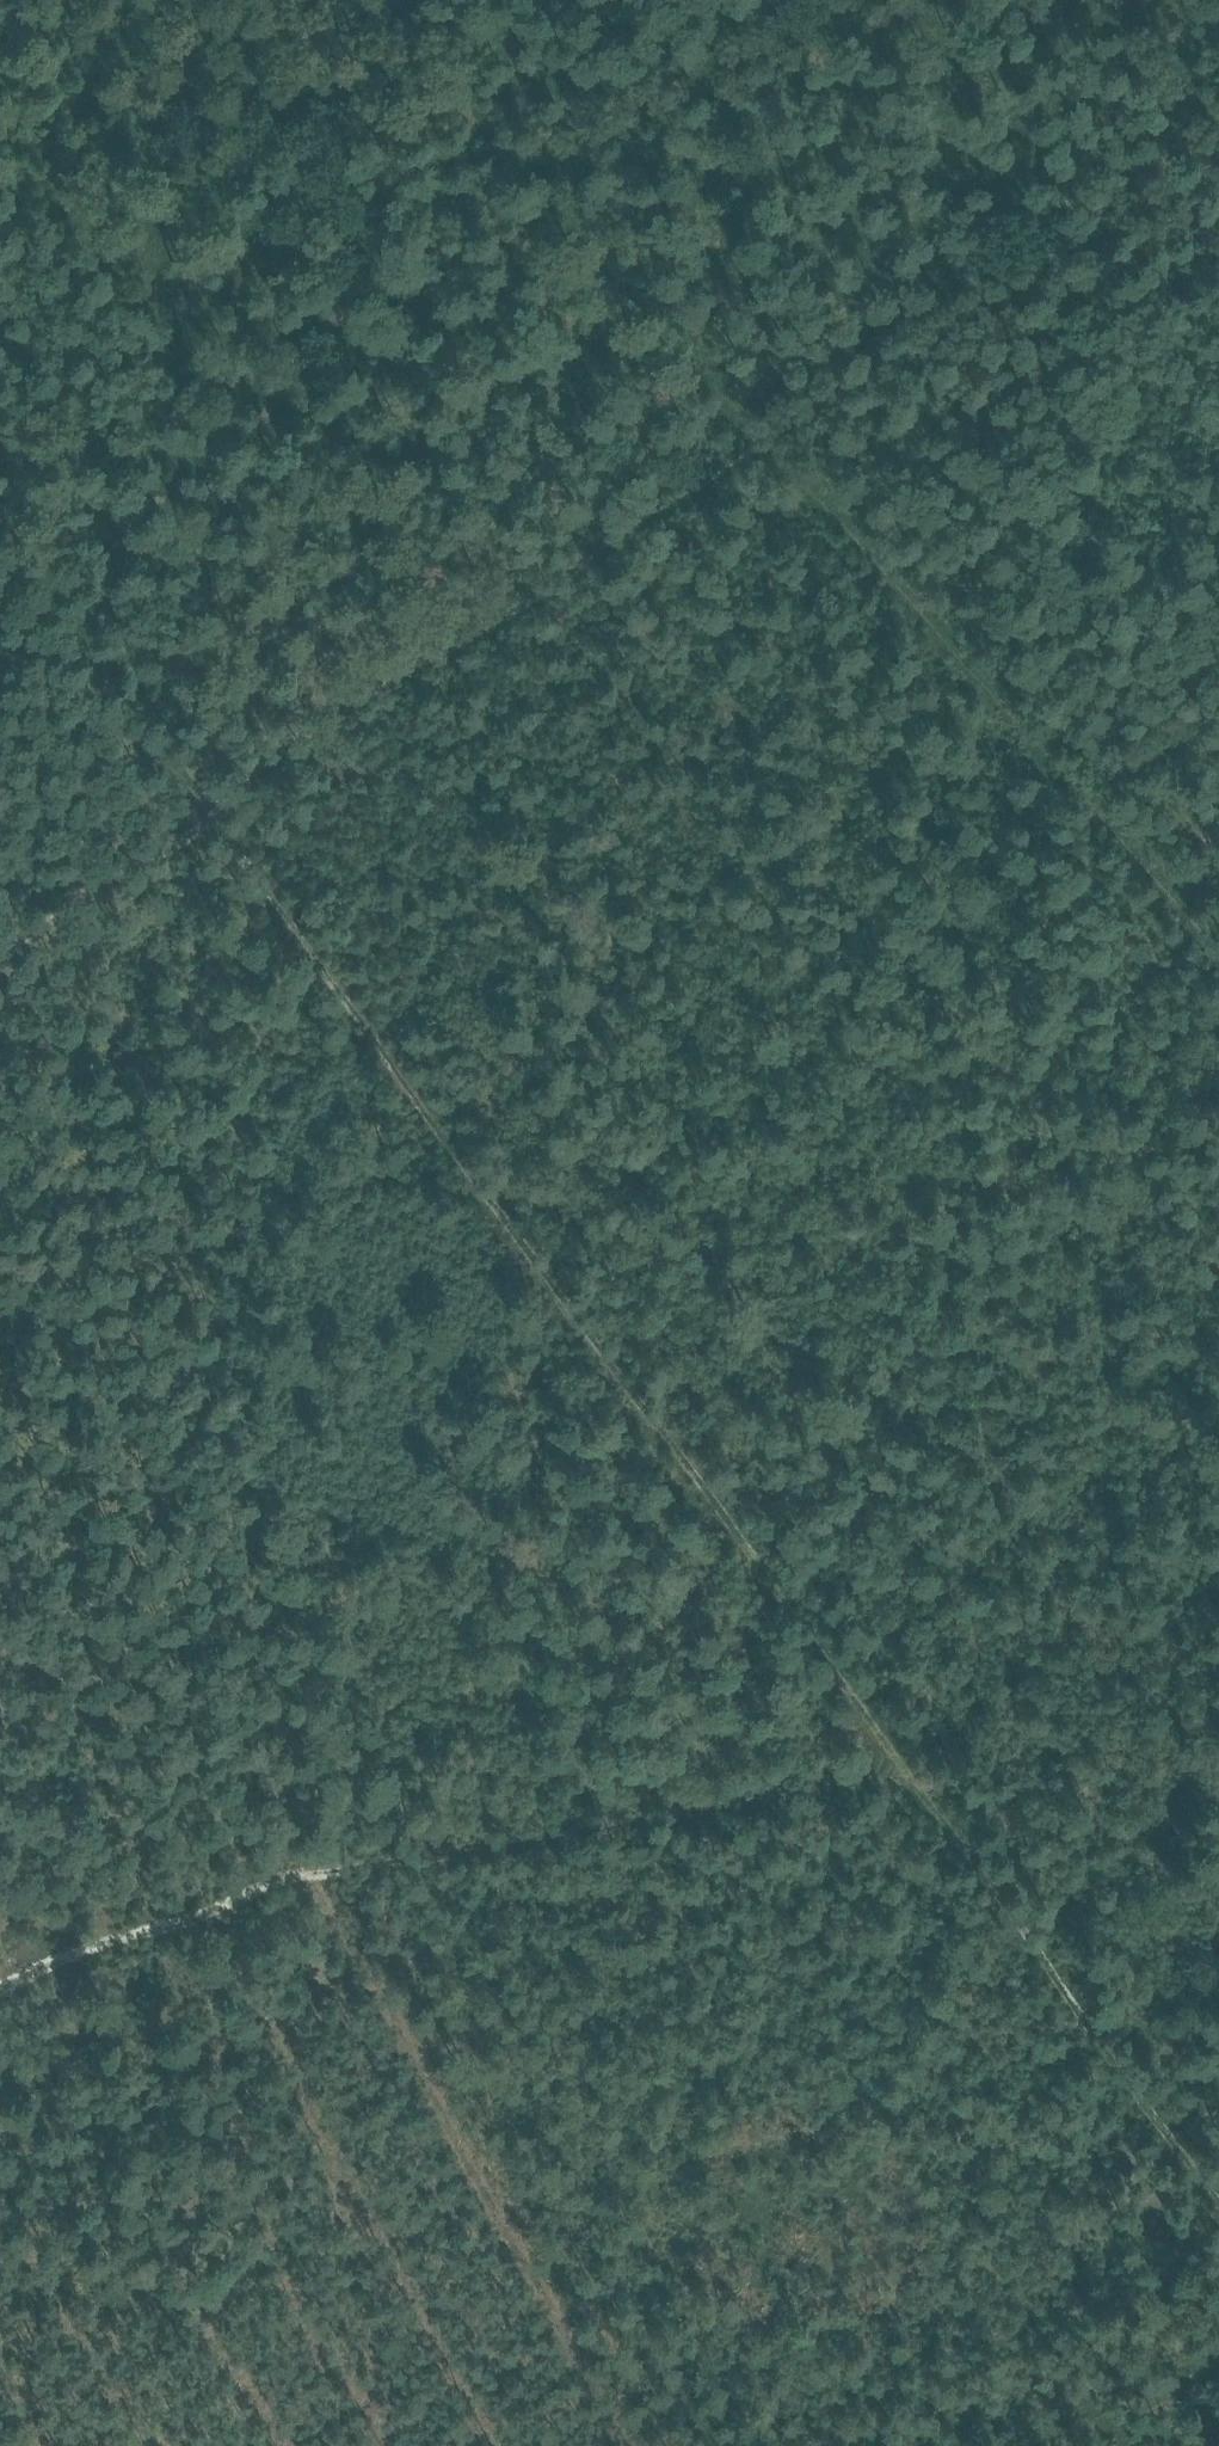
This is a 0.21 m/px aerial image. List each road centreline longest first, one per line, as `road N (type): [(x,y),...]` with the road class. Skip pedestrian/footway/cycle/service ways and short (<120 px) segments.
road 1 (track): [(908,1774),(211,823),(96,986),(0,996)]
road 2 (track): [(211,823),(779,454),(1177,897)]
road 3 (track): [(779,454),(1218,159)]
road 4 (track): [(1130,0),(1218,129)]

